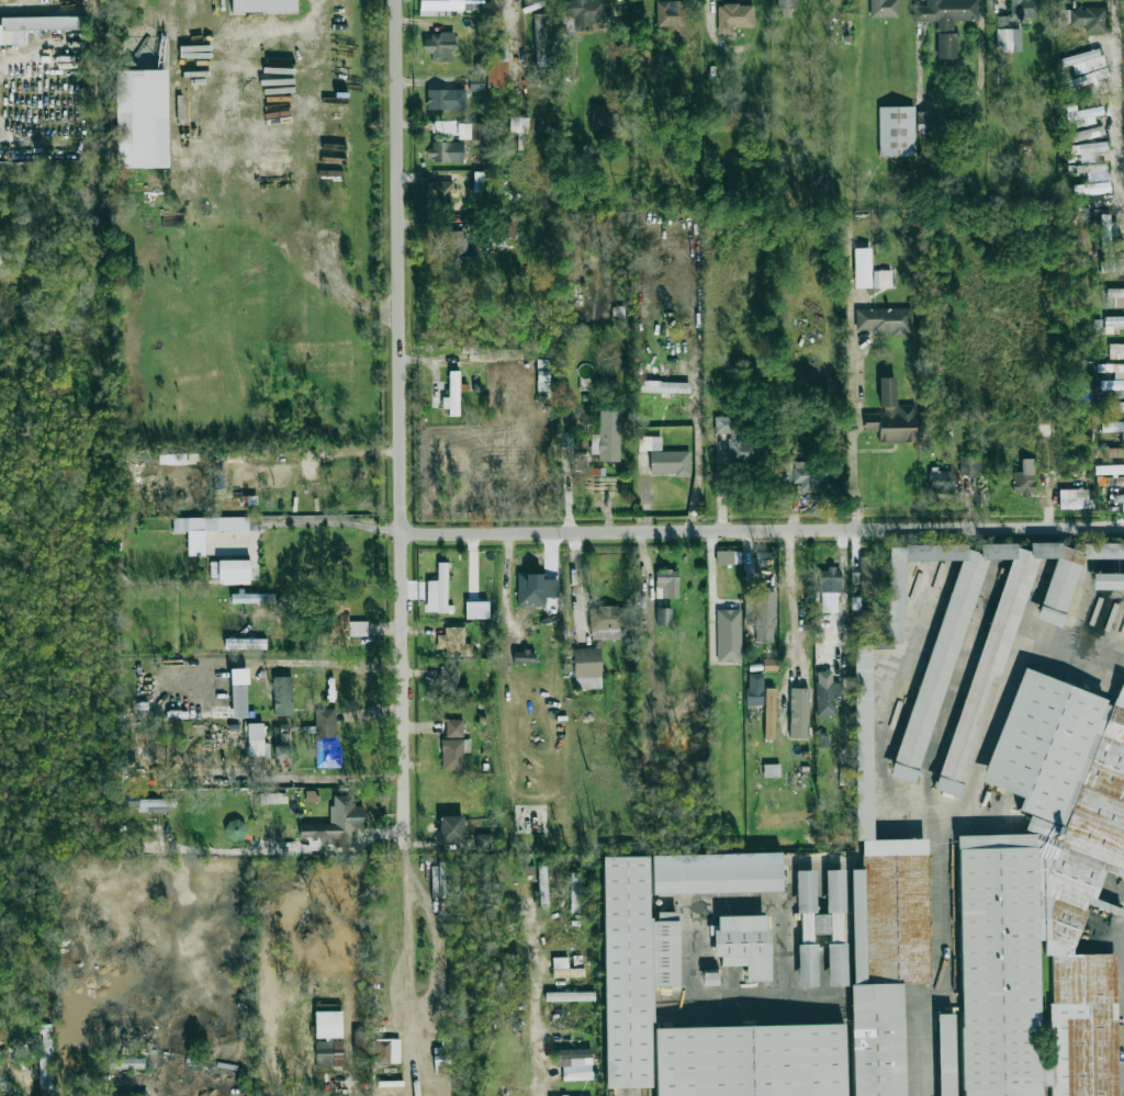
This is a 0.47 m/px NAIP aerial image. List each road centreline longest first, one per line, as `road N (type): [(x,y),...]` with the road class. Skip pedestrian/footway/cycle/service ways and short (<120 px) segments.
road 1 (residential): [(411,840),(396,0)]
road 2 (residential): [(406,532),(1123,526)]

